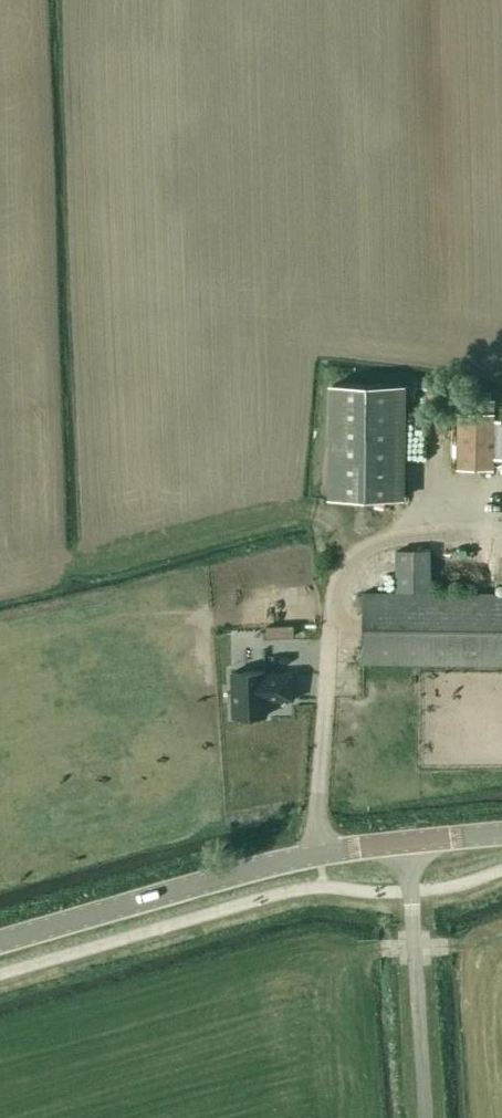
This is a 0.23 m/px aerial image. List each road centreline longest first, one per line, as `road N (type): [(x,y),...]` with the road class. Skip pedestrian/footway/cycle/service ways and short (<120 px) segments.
road 1 (tertiary): [(0,942),(289,859),(405,841)]
road 2 (unclassified): [(405,841),(426,1117)]

